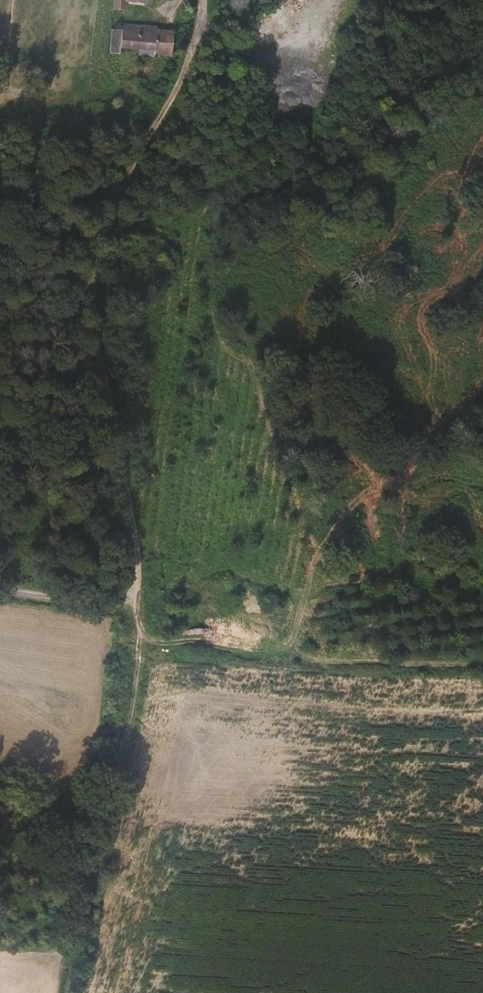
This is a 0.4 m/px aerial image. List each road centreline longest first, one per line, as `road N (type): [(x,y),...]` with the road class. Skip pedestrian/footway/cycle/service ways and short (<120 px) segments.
road 1 (track): [(207,0),(189,69),(108,221),(94,278),(95,329),(145,635),(73,992)]
road 2 (track): [(138,587),(96,605),(0,590)]

